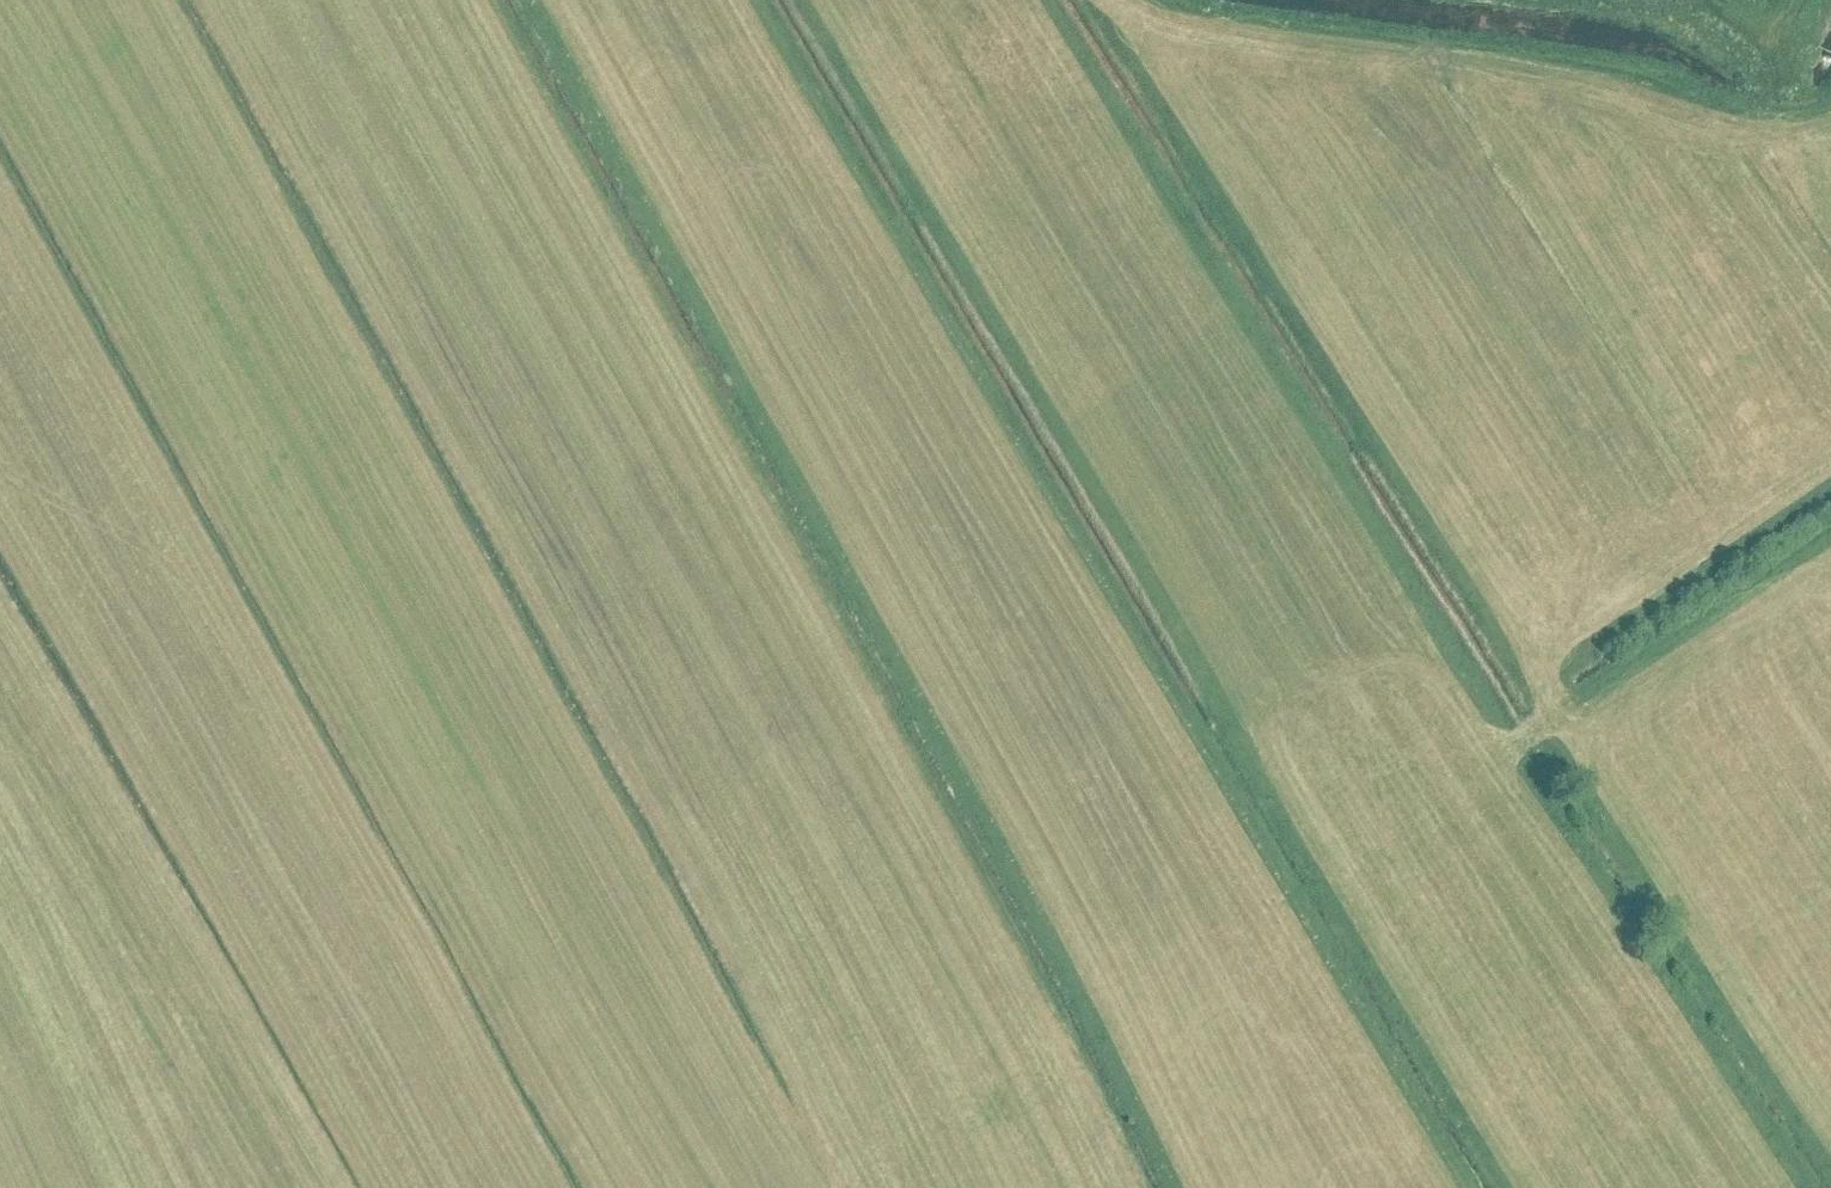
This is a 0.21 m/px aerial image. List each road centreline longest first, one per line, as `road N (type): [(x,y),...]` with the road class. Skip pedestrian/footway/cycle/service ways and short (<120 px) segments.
road 1 (track): [(1694,0),(1762,44),(1783,0)]

